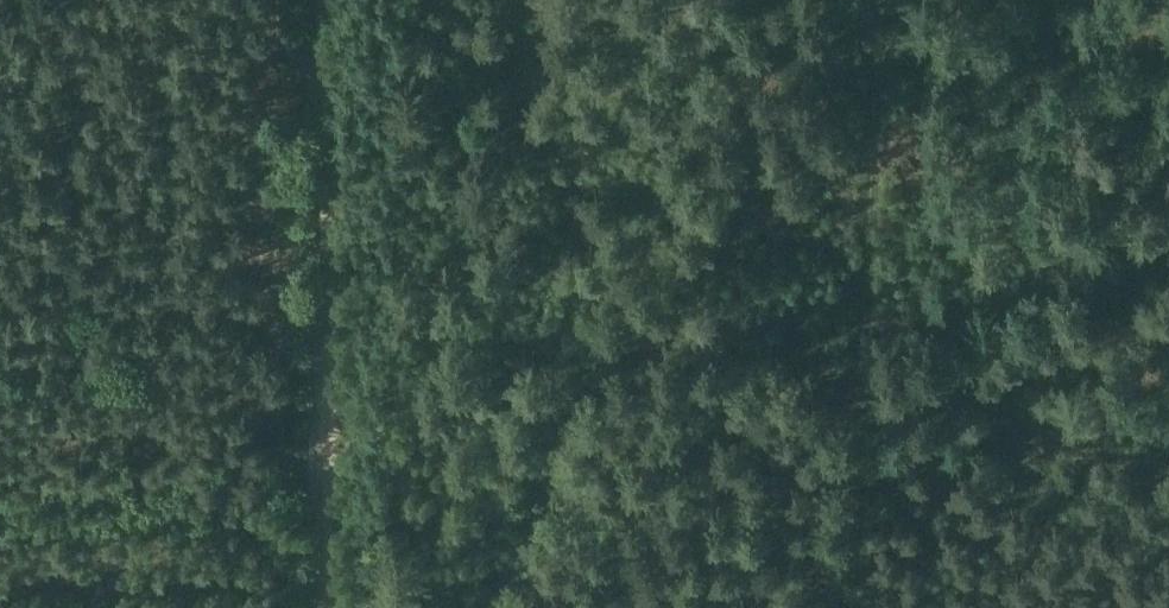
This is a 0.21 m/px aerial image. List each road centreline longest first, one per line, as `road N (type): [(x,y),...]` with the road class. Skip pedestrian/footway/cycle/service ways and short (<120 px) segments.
road 1 (track): [(881,0),(870,297),(833,607)]
road 2 (track): [(313,0),(321,607)]

